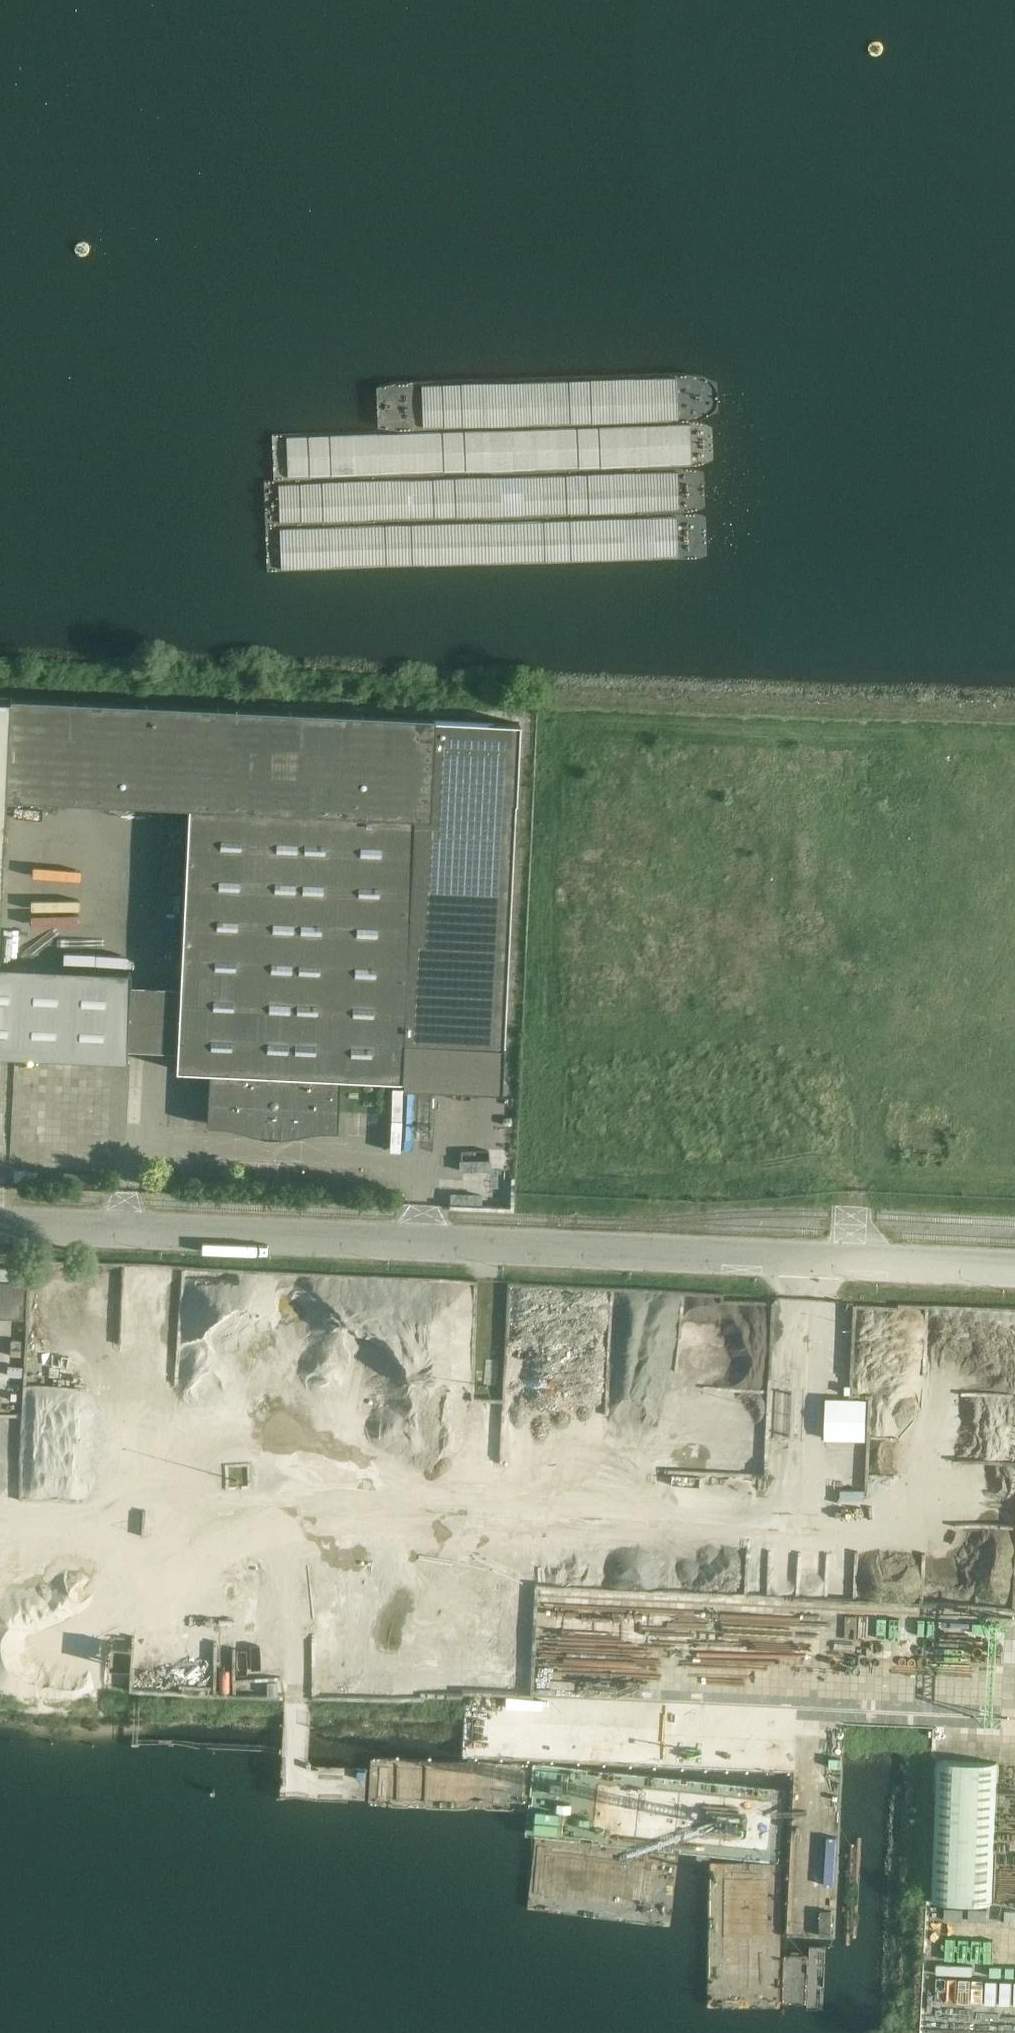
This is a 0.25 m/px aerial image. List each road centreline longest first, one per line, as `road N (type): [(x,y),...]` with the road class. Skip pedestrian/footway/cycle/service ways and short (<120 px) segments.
road 1 (unclassified): [(1014,1272),(0,1234)]

